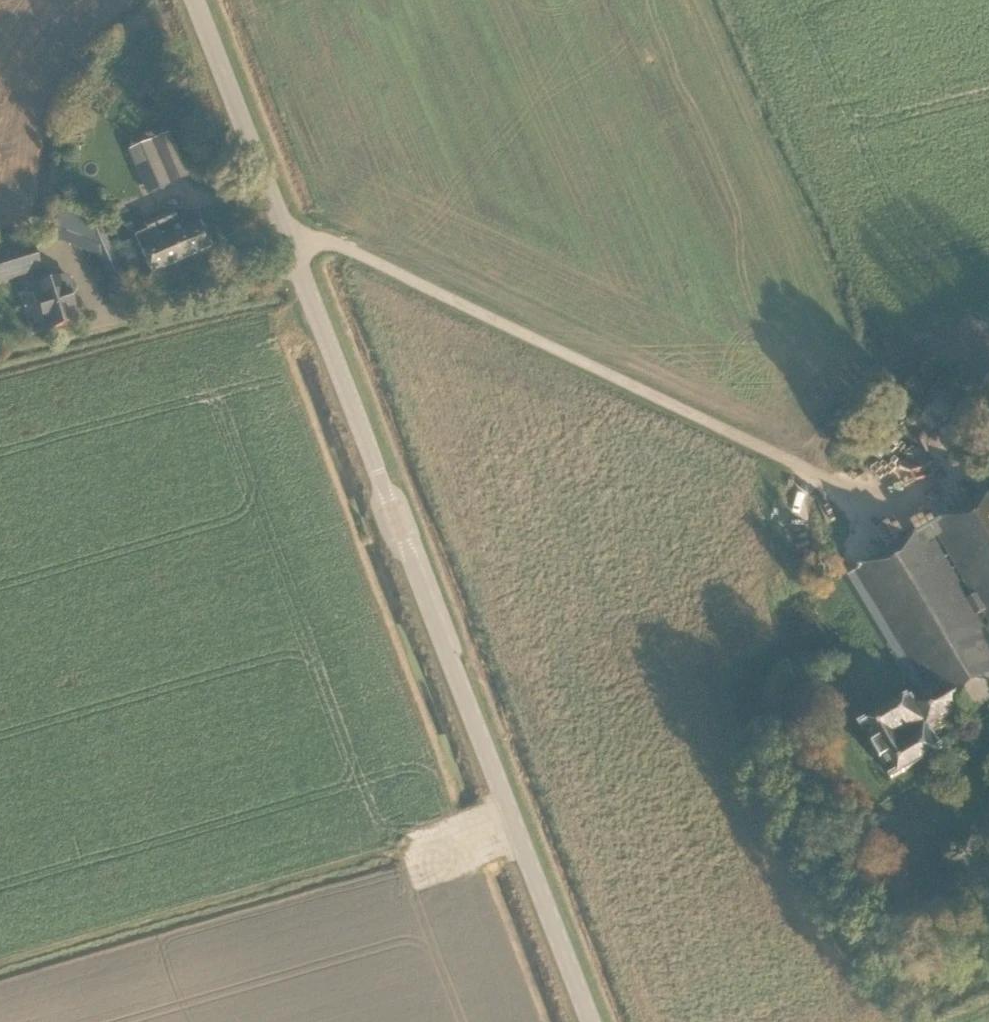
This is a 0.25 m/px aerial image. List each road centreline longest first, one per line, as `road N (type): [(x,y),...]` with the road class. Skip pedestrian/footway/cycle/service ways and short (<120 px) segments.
road 1 (unclassified): [(593,1021),(196,0)]
road 2 (track): [(874,501),(918,490),(946,463),(988,380)]

